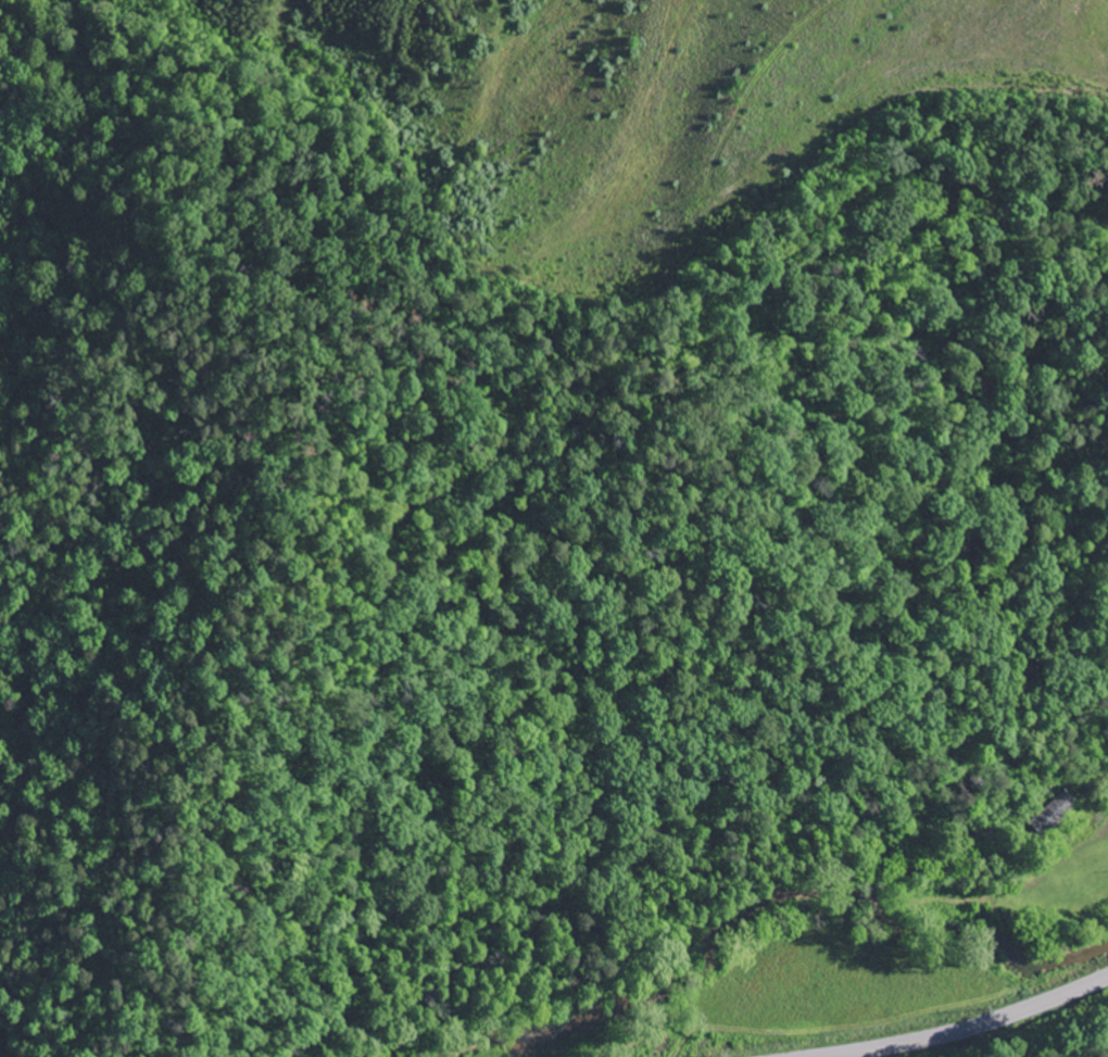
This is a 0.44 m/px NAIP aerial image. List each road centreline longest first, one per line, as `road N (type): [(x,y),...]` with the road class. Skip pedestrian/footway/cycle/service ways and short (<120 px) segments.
road 1 (secondary): [(1107,977),(967,1029),(823,1056)]

